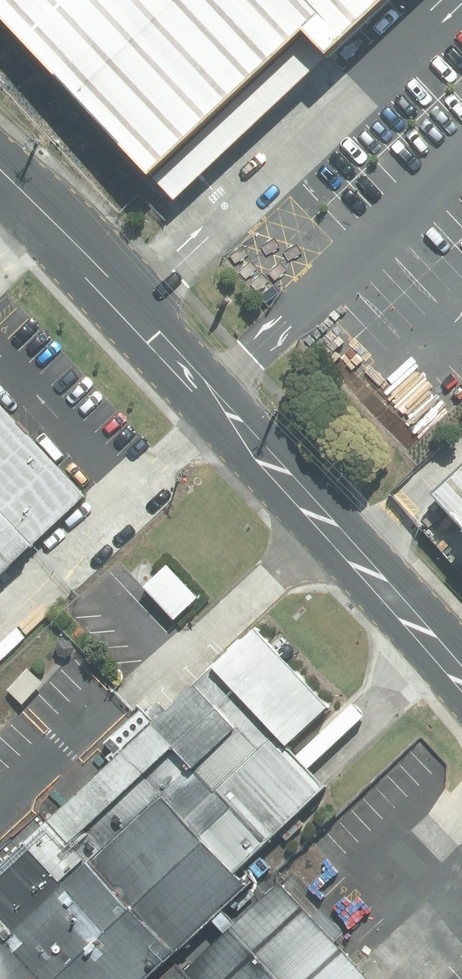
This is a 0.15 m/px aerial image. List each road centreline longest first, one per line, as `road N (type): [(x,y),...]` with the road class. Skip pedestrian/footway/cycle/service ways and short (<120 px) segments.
road 1 (unclassified): [(461,681),(215,405)]
road 2 (unclassified): [(0,176),(215,405)]

